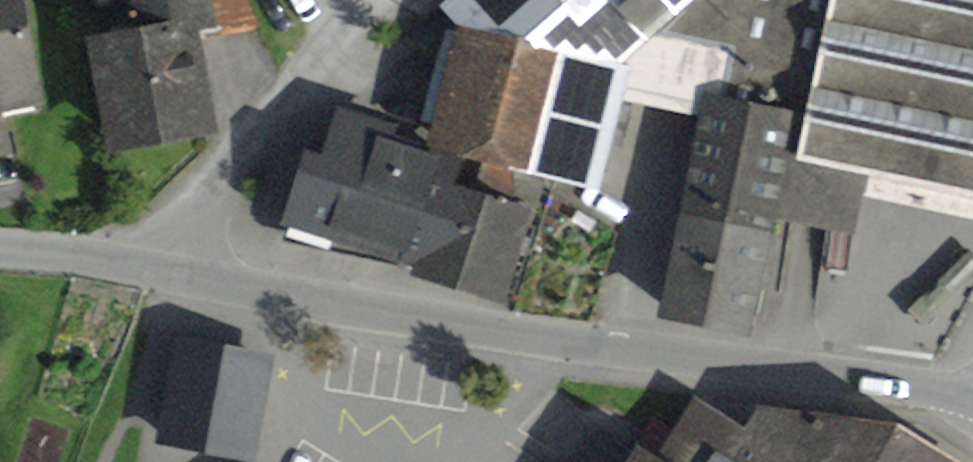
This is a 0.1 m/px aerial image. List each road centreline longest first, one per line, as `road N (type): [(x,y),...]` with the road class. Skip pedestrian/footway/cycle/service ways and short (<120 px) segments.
road 1 (tertiary): [(0,247),(972,397)]

